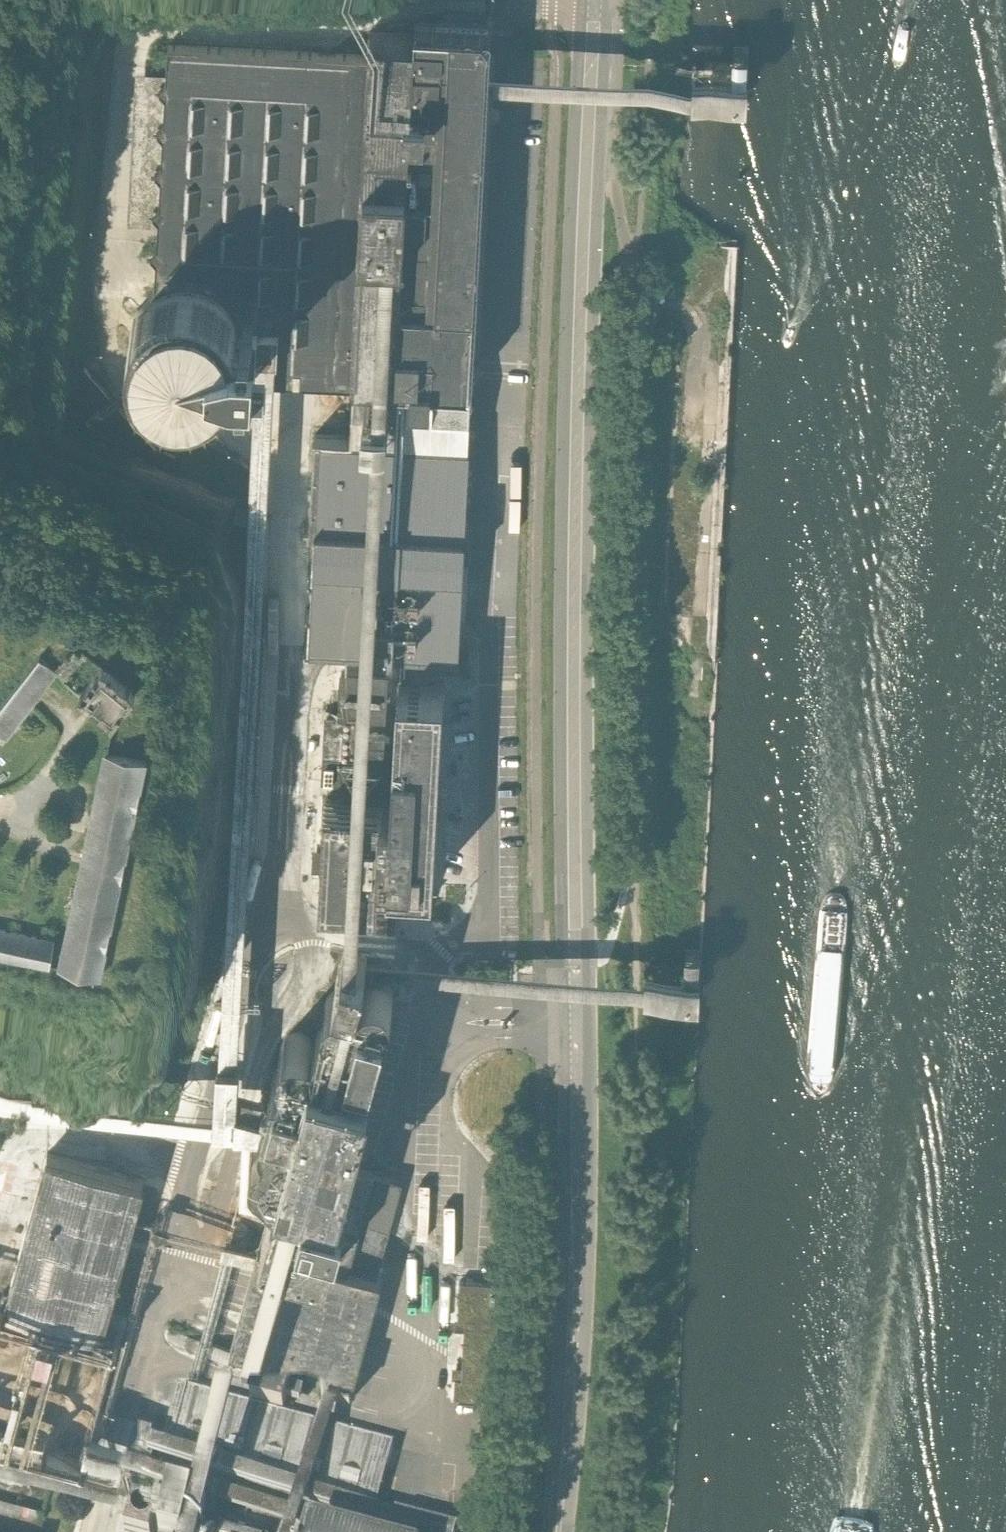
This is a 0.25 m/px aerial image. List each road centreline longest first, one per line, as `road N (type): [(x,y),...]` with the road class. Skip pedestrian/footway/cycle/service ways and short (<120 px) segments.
road 1 (tertiary): [(579,1026),(576,496),(596,4)]
road 2 (tertiary): [(559,1531),(579,1026)]
road 3 (unclassified): [(579,1026),(468,1023),(447,1008),(431,968)]
road 4 (track): [(12,813),(32,838),(56,847),(71,841),(79,806),(67,793),(42,788)]

